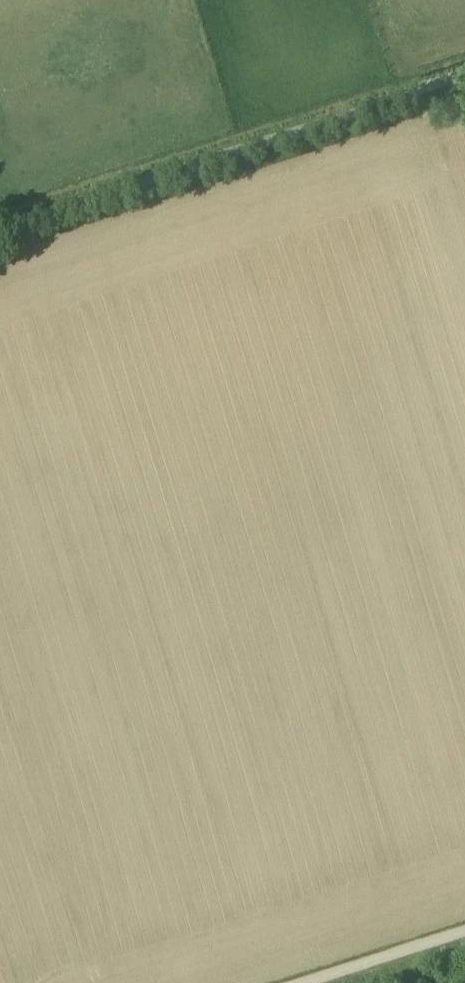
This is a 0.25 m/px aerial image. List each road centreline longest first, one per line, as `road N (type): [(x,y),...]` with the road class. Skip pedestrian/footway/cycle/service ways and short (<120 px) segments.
road 1 (unclassified): [(464,75),(0,224)]
road 2 (unclassified): [(307,982),(464,932)]

